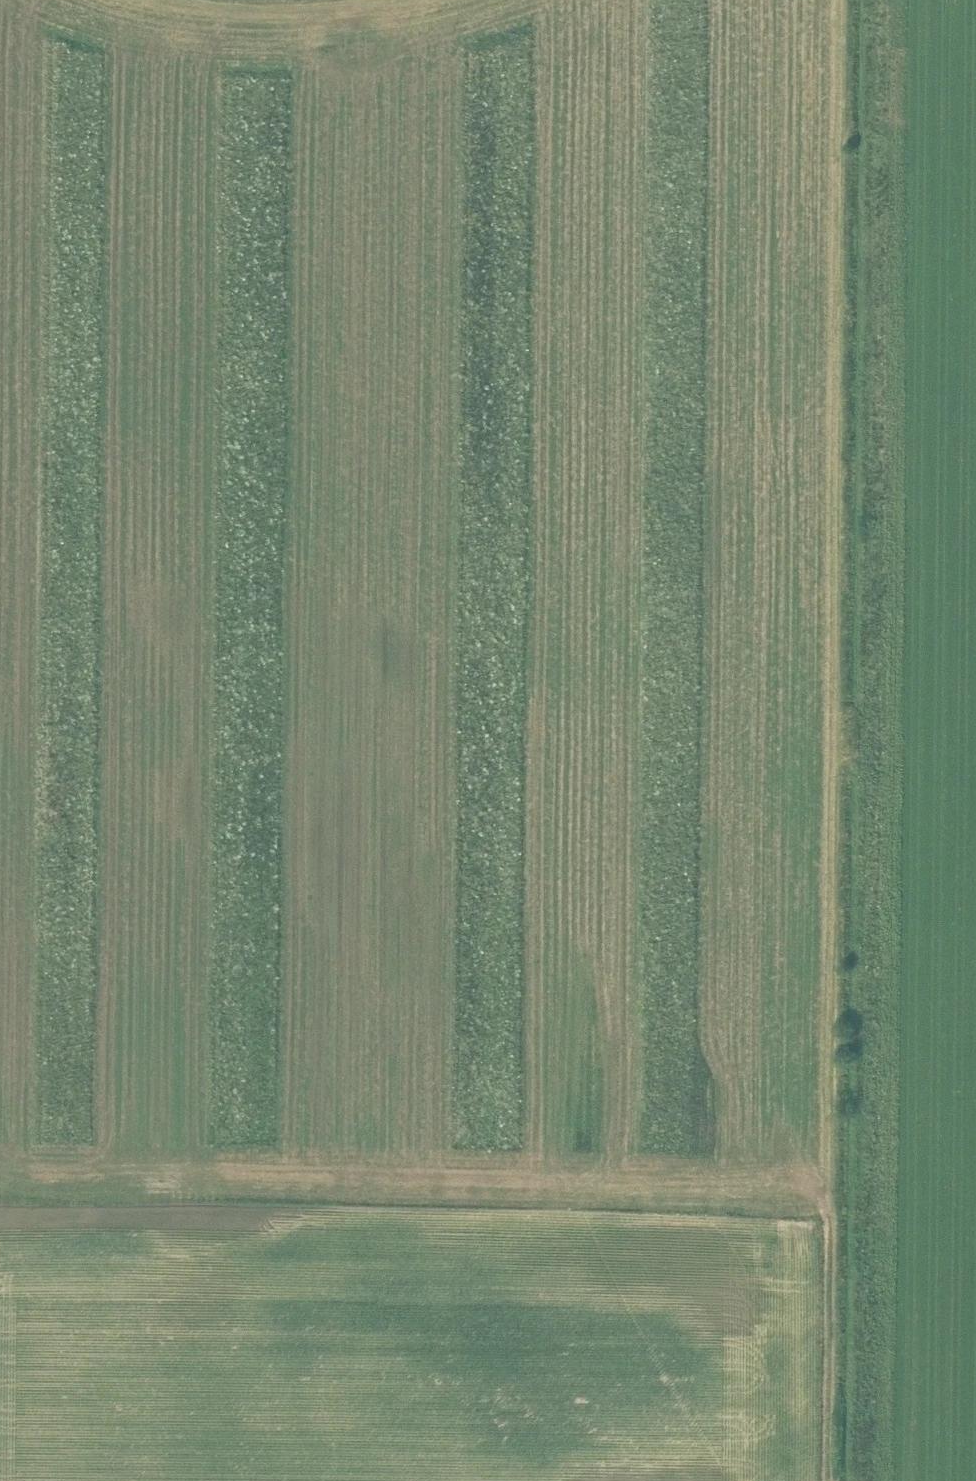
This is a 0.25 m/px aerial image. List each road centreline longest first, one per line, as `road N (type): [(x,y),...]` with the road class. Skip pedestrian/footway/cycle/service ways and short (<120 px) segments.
road 1 (track): [(828,1480),(829,1205)]

